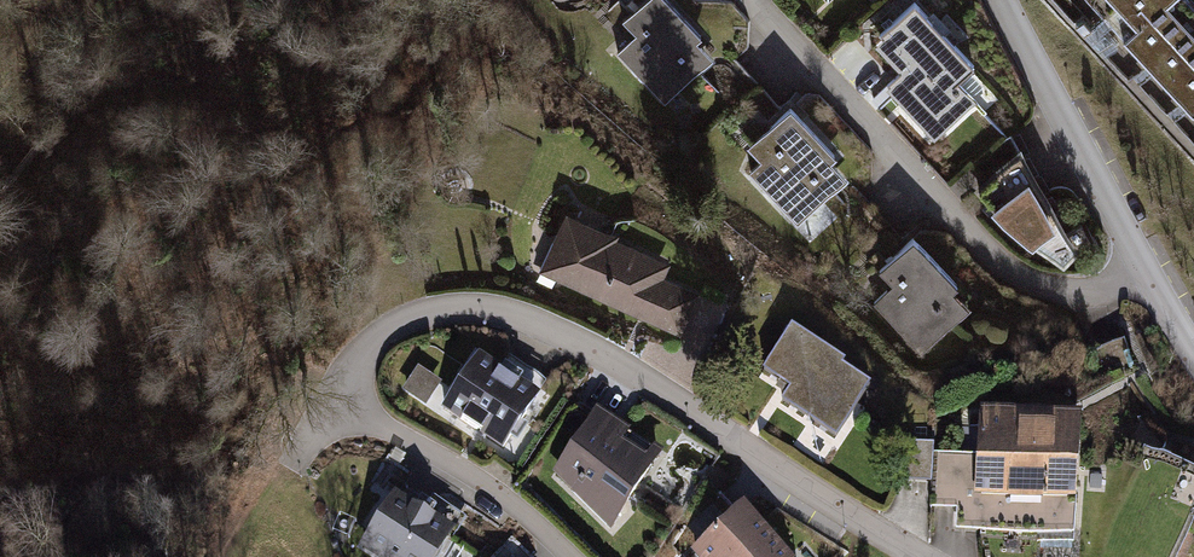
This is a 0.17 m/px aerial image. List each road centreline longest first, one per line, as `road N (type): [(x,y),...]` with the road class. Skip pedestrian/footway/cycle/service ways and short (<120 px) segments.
road 1 (residential): [(926,556),(597,349),(496,309),(428,309),(379,335),(338,401)]
road 2 (residential): [(1145,270),(1084,293),(1034,286),(996,262),(748,0)]
road 3 (residential): [(999,0),(1145,270)]
road 4 (residential): [(338,401),(516,506),(569,556)]

